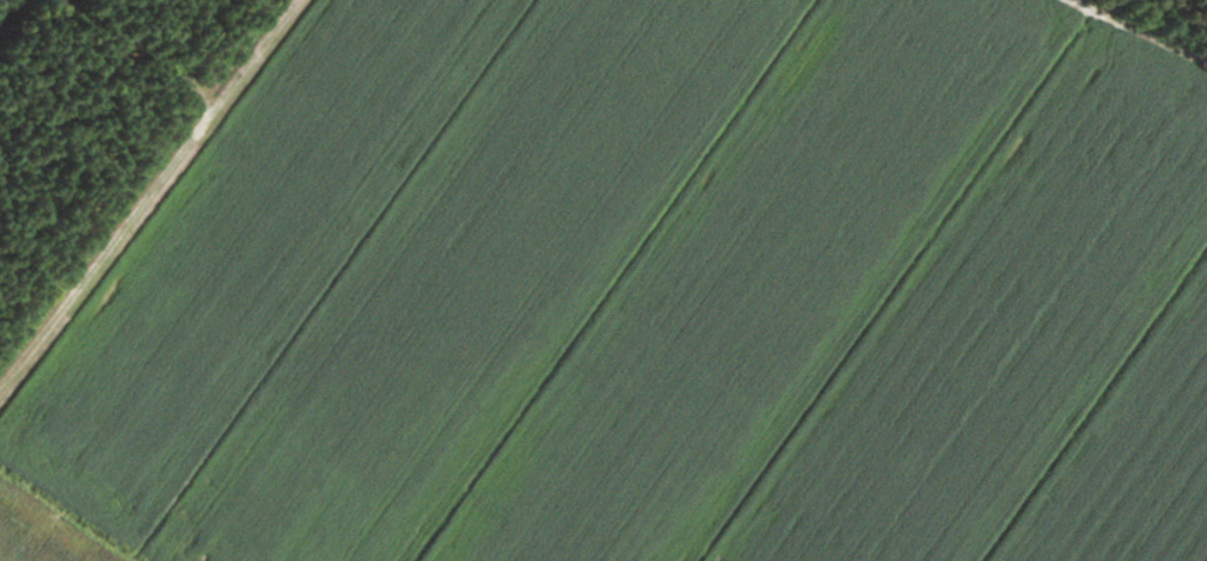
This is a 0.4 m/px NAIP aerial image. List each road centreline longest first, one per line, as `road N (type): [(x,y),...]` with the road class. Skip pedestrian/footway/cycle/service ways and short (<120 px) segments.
road 1 (residential): [(0,393),(164,169),(164,131),(149,122)]
road 2 (track): [(149,122),(0,25)]
road 3 (track): [(149,122),(251,0)]

